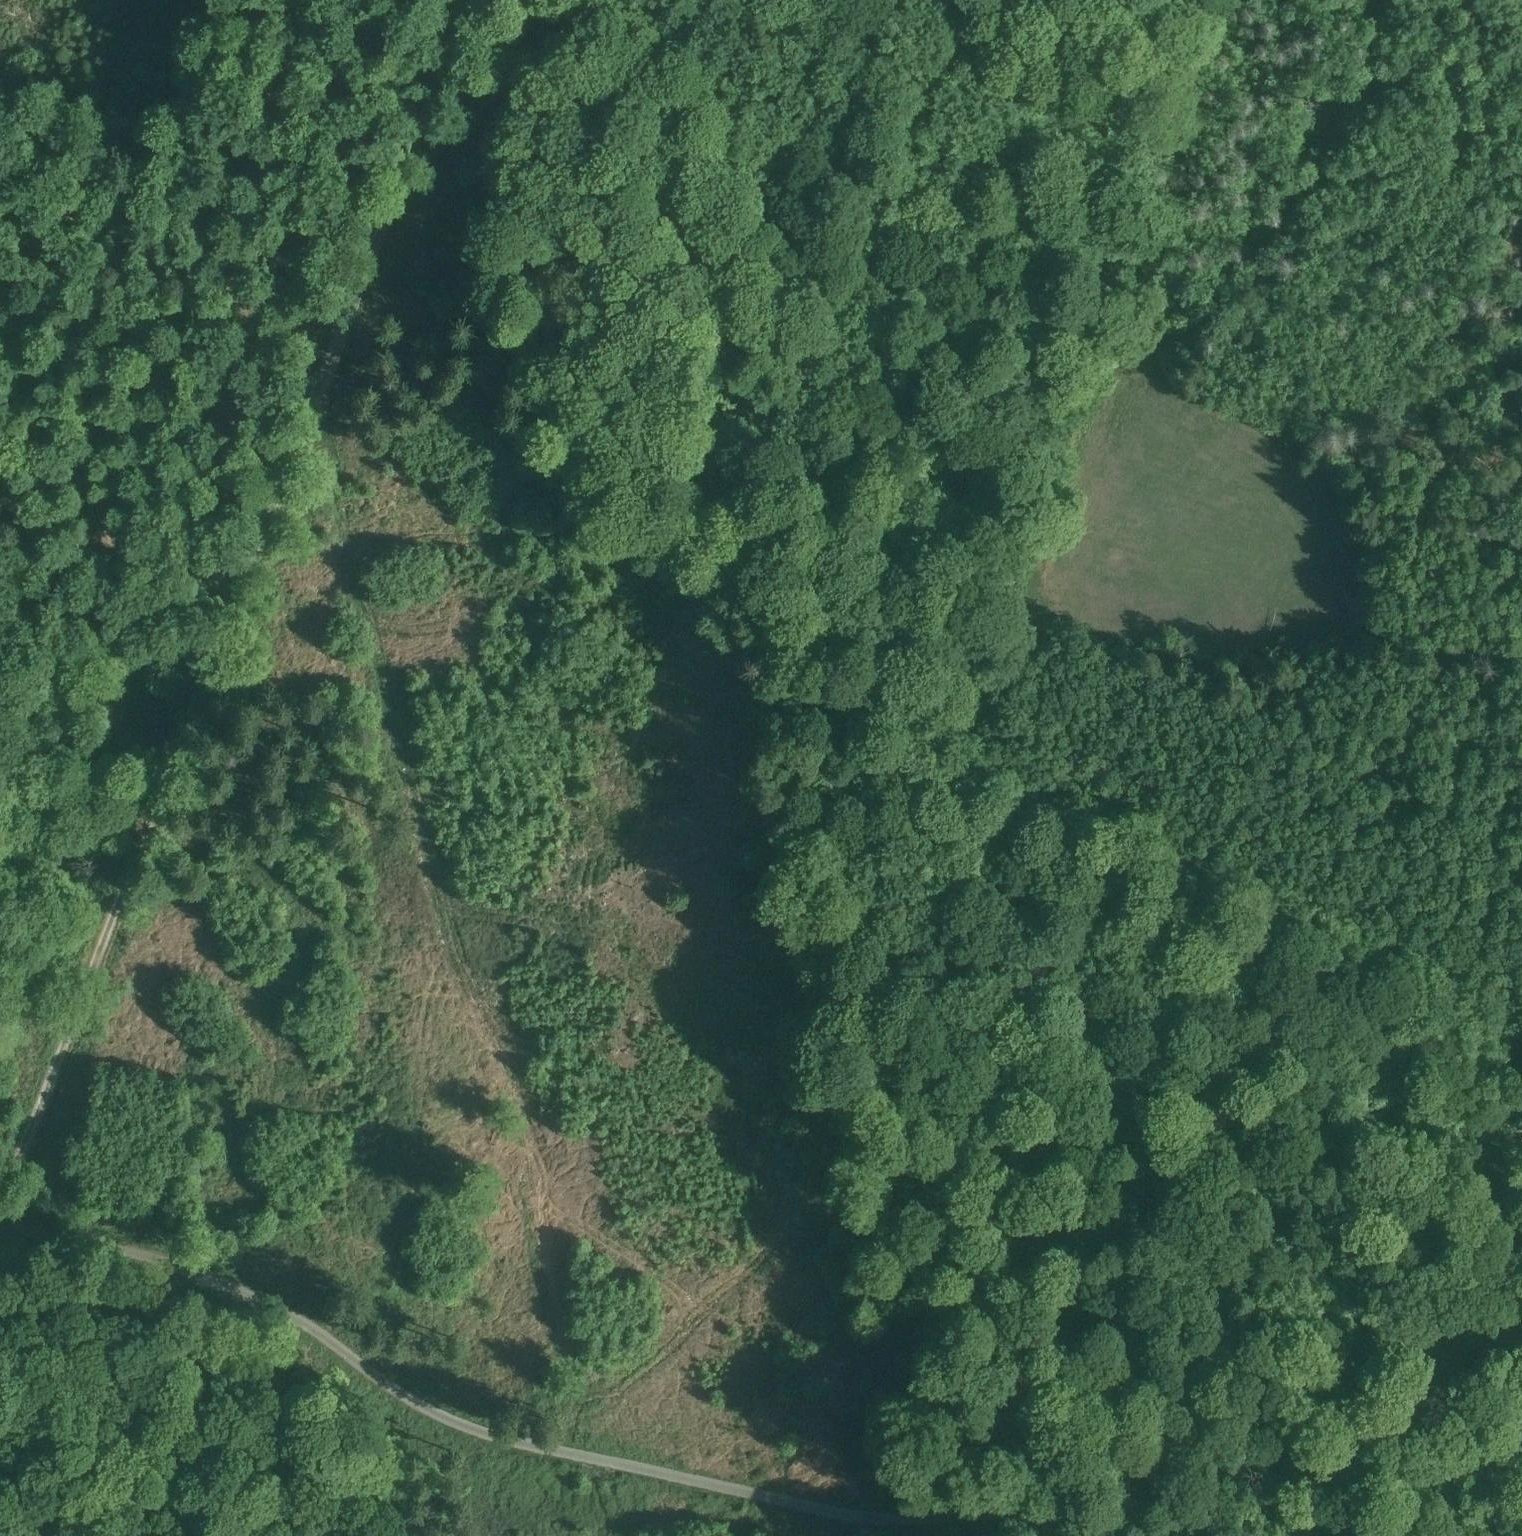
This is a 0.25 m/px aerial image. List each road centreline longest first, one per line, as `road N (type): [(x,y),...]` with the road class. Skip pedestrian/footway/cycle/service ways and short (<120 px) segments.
road 1 (track): [(6,1230),(482,0)]
road 2 (track): [(1114,1535),(1064,1522),(898,1527),(784,1512),(485,1440),(393,1393),(209,1276),(6,1230)]

